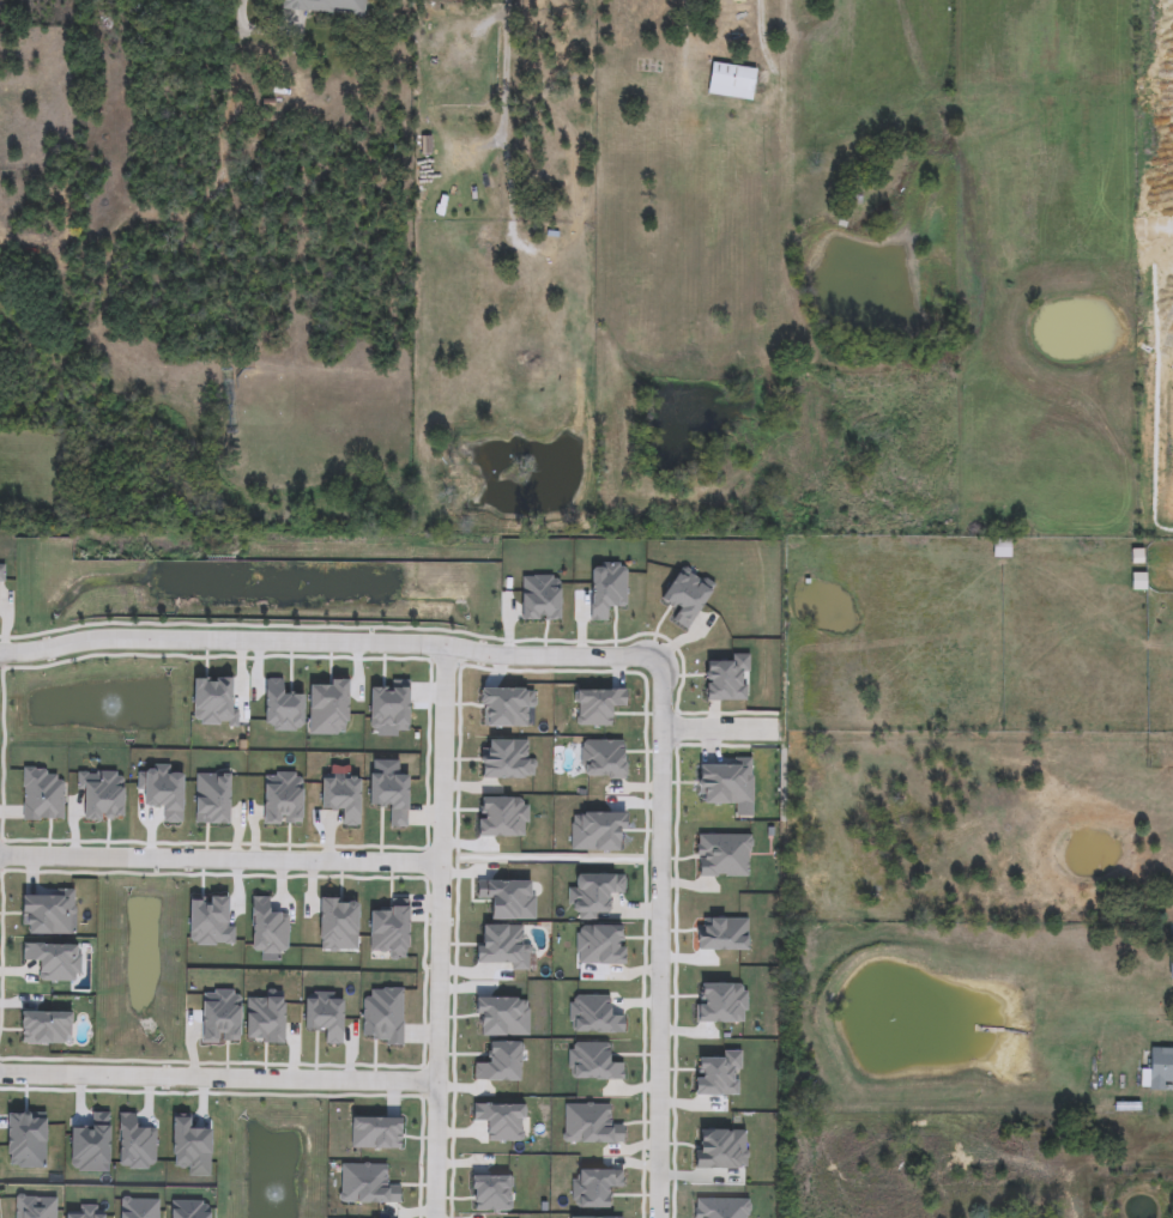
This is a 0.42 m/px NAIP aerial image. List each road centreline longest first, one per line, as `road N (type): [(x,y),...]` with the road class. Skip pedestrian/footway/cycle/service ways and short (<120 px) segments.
road 1 (residential): [(647,654),(110,637),(0,652)]
road 2 (residential): [(659,1217),(664,680),(647,654)]
road 3 (residential): [(434,1217),(447,650)]
road 4 (residential): [(441,863),(0,855)]
road 5 (residential): [(0,1075),(436,1081)]

